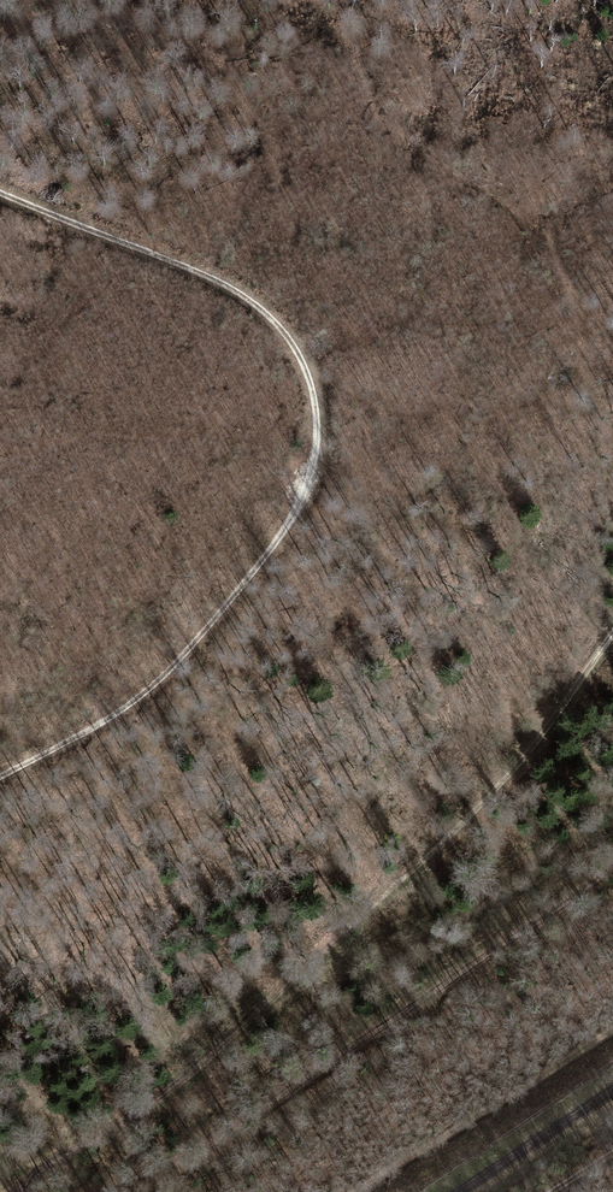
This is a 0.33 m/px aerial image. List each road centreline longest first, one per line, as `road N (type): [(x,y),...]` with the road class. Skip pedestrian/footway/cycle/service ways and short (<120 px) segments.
road 1 (track): [(0,1190),(141,1110),(294,980),(512,770),(612,636)]
road 2 (track): [(0,773),(115,714),(159,681),(290,524),(312,473),(317,416),(300,356),(258,307),(182,265)]
road 3 (track): [(86,1191),(213,1141),(612,871)]
road 4 (track): [(355,1191),(612,1030)]
road 5 (track): [(0,189),(182,265)]

